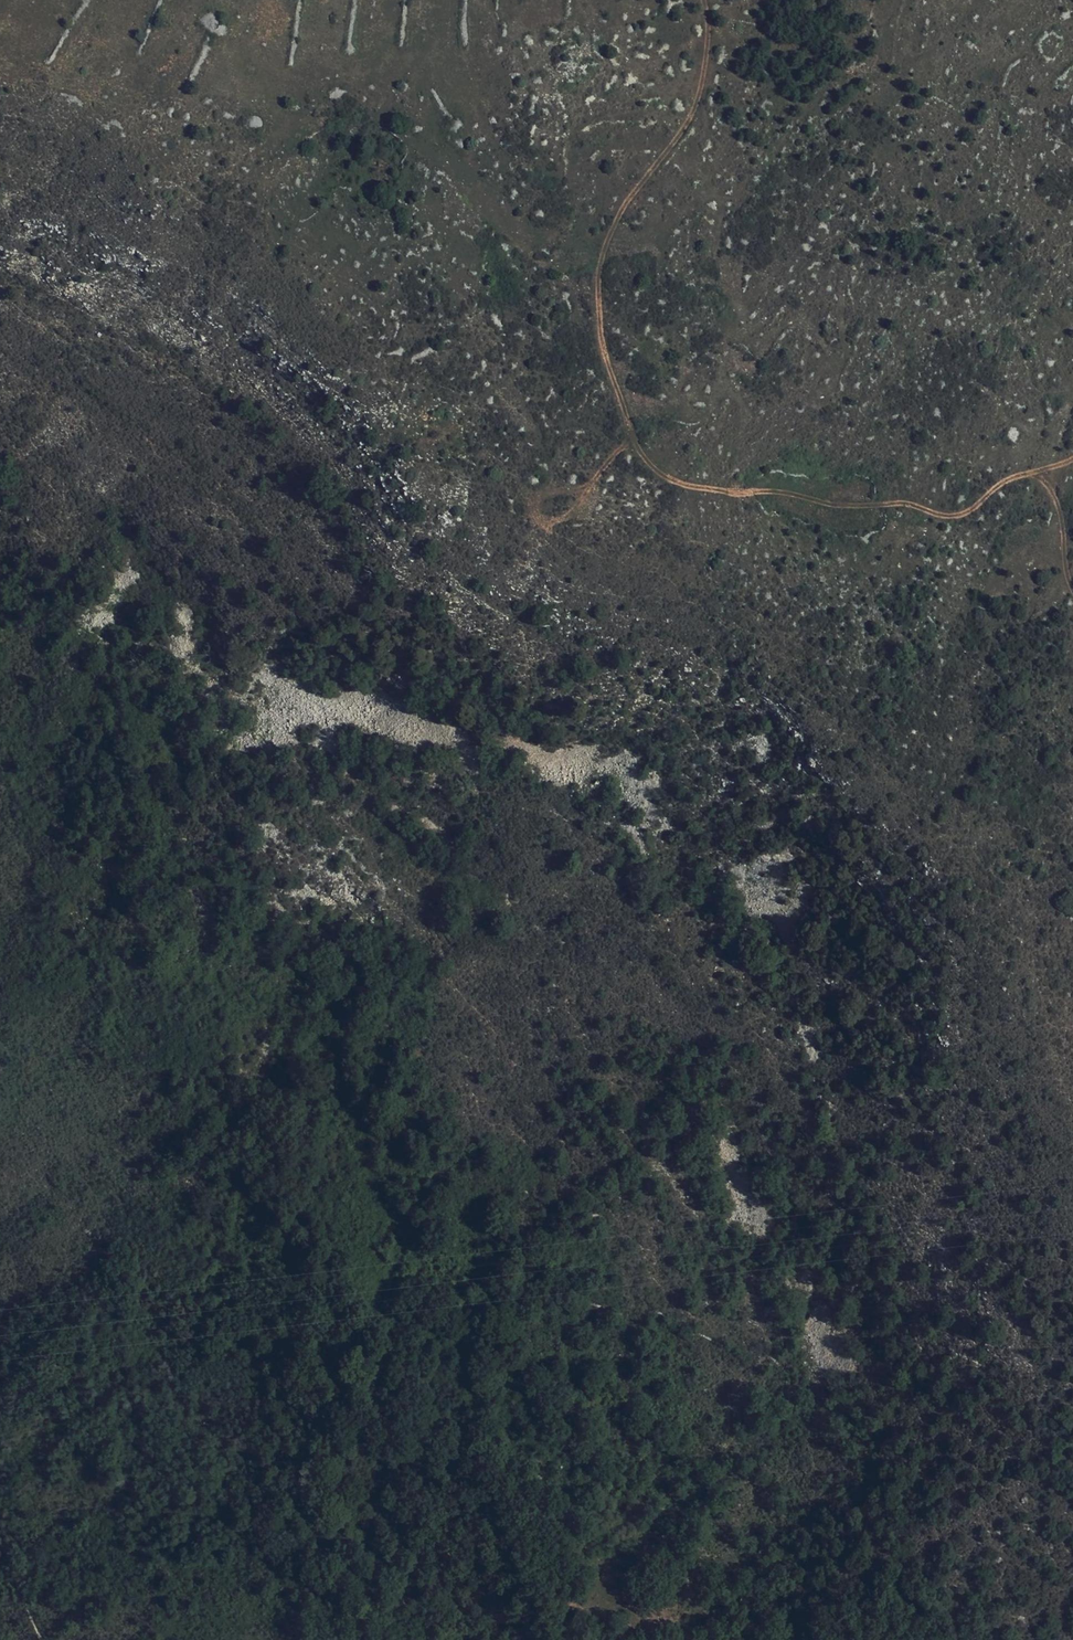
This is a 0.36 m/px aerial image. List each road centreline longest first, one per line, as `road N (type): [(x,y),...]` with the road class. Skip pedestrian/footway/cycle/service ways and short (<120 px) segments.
road 1 (track): [(703,0),(709,18),(701,97),(686,129),(619,213),(598,277),(609,363),(647,466),(694,488),(782,491),(839,505),(908,504),(935,516),(974,511),(1006,480),(1072,460)]
road 2 (track): [(1072,592),(1060,510),(1035,474)]

